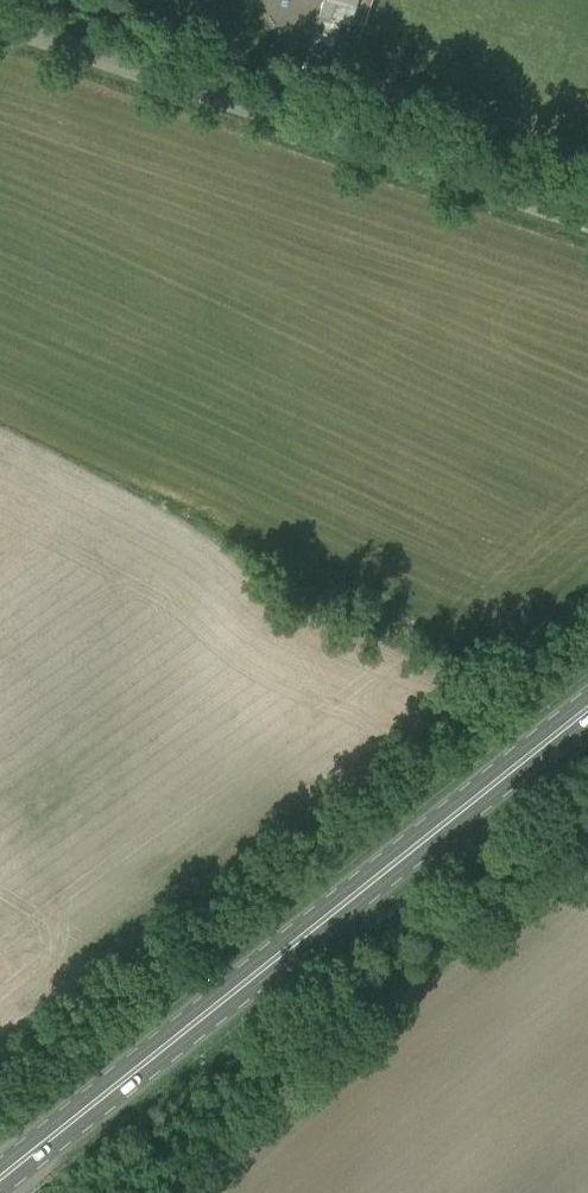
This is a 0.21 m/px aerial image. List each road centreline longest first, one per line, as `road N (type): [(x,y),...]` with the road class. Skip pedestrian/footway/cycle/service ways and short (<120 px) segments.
road 1 (primary): [(0,1177),(587,710)]
road 2 (unclassified): [(0,23),(587,213)]

